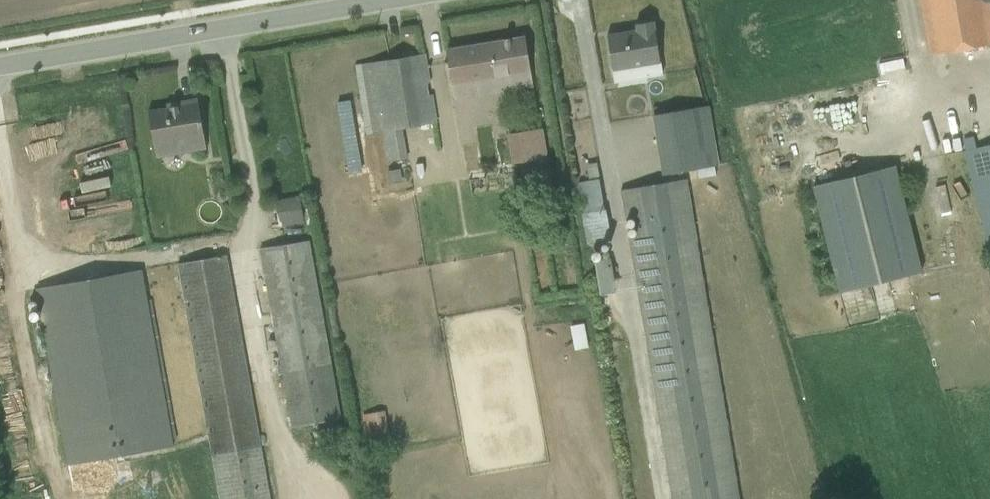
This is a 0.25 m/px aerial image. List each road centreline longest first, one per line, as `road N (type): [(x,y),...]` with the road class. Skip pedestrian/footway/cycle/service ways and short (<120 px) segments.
road 1 (secondary): [(0,66),(388,0)]

